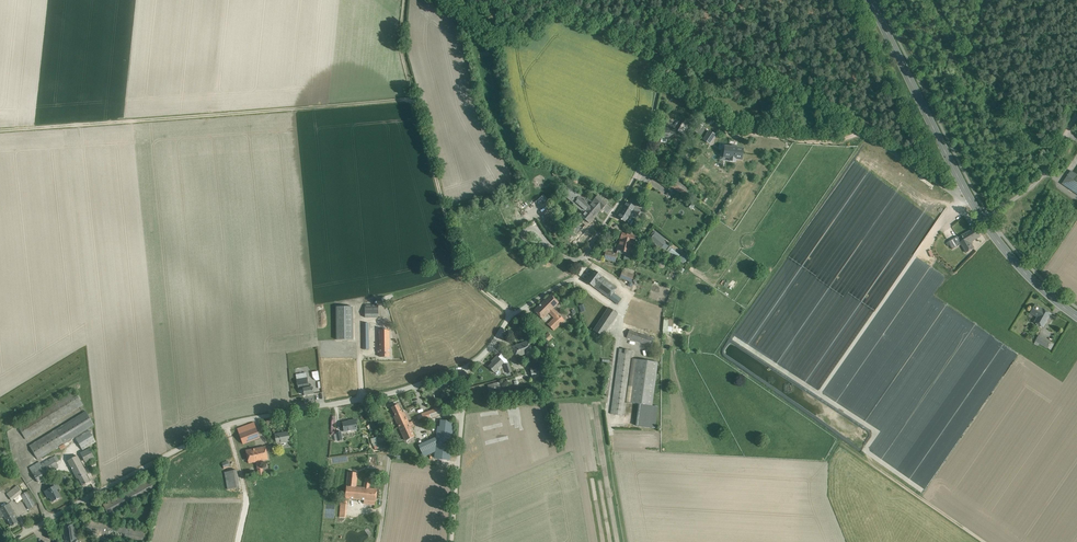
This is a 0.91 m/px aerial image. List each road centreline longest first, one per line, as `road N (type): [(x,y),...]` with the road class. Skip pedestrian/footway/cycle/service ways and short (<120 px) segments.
road 1 (unclassified): [(544,243),(573,260),(587,253),(641,166),(662,79),(677,70),(781,98),(872,141),(951,192)]
road 2 (unclassified): [(9,541),(231,423),(374,398),(464,370)]
road 3 (track): [(989,541),(841,438),(823,475),(614,464)]
road 4 (track): [(0,127),(413,99)]
road 5 (track): [(511,315),(459,257),(413,99),(403,49),(406,0)]
road 6 (primary): [(963,183),(870,0)]
road 7 (unclassified): [(453,541),(464,370)]
road 8 (unclassified): [(464,370),(489,351),(511,315),(576,279)]
road 9 (unclassified): [(984,219),(1043,173),(1076,118)]
road 10 (primary): [(1076,317),(1026,274),(984,219)]

